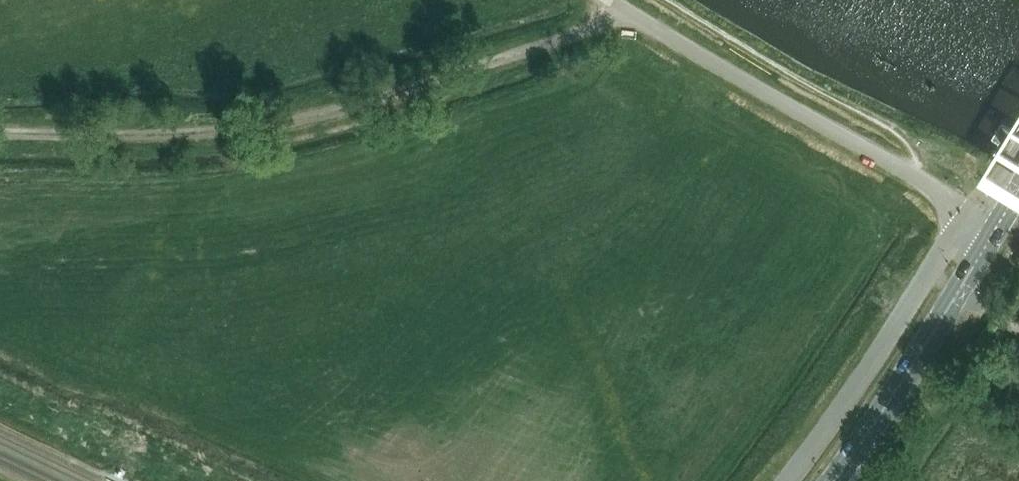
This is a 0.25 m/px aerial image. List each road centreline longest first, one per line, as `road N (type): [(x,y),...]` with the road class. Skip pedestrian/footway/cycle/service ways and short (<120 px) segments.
road 1 (unclassified): [(627,9),(528,51),(294,121),(167,136),(0,134)]
road 2 (unclassified): [(964,217),(920,178),(627,9)]
road 3 (unclassified): [(786,480),(964,217)]
road 4 (secondary): [(833,480),(924,354),(990,241)]

